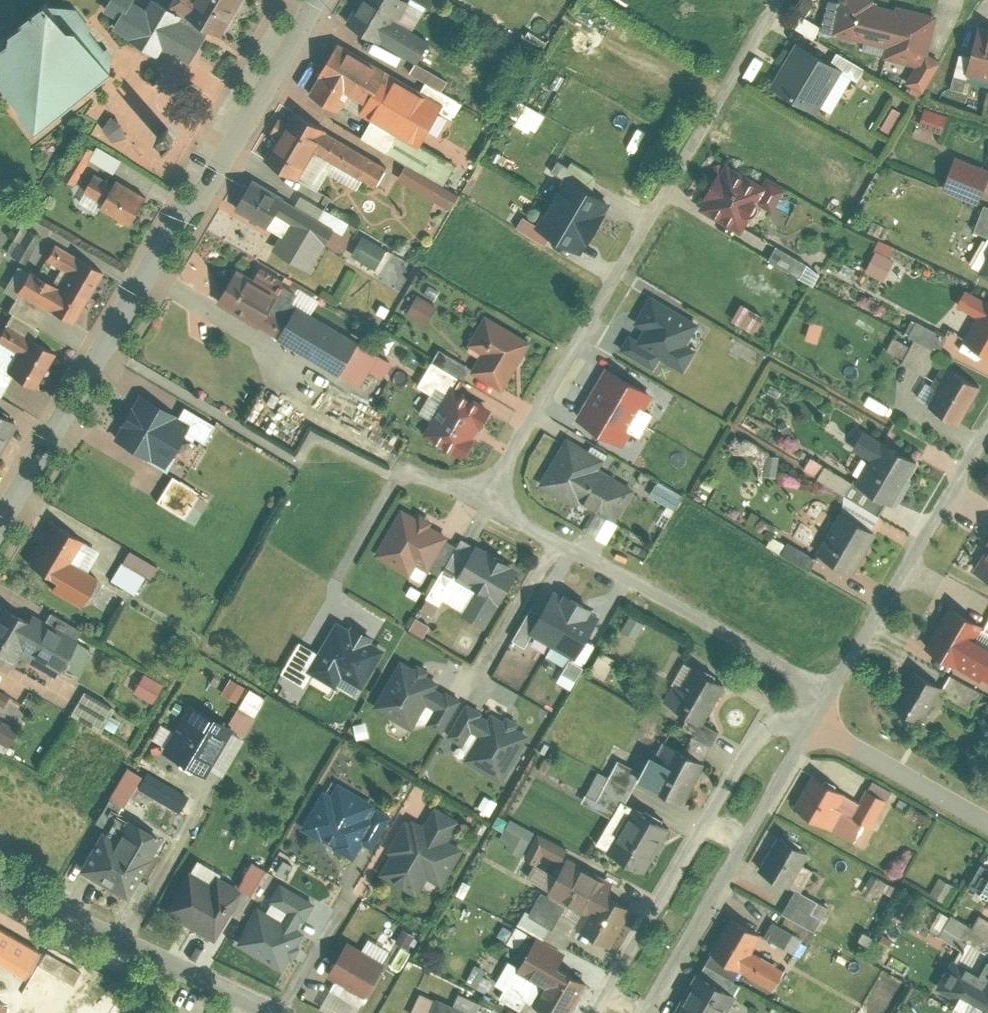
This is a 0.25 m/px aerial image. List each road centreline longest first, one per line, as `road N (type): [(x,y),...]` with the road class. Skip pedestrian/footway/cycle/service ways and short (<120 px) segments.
road 1 (residential): [(317,0),(99,348),(0,524)]
road 2 (residential): [(782,0),(463,492)]
road 3 (residential): [(463,492),(837,689)]
road 4 (residential): [(816,721),(781,725),(746,752),(593,1012)]
road 5 (residential): [(816,721),(639,1012)]
road 6 (residential): [(278,1012),(0,876)]
road 7 (residential): [(987,435),(837,689)]
road 8 (residential): [(987,815),(816,721)]

